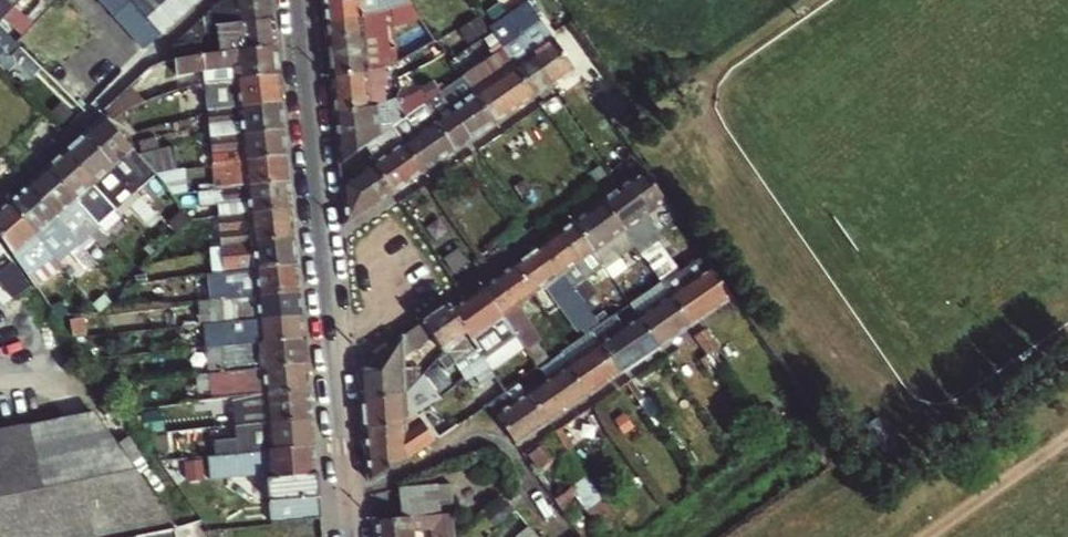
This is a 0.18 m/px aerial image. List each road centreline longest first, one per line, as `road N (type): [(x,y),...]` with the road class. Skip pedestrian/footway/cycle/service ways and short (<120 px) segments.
road 1 (residential): [(300,0),(353,536)]

